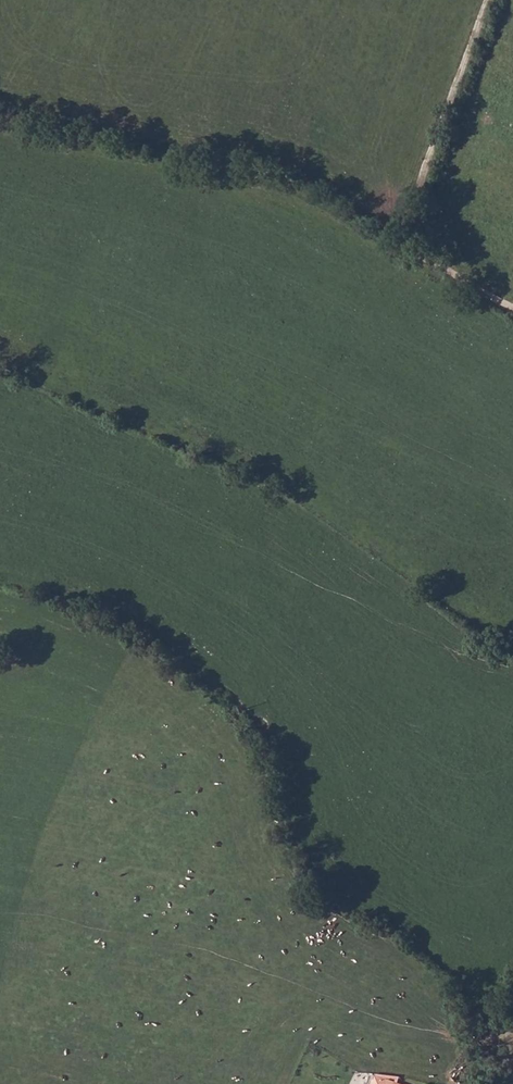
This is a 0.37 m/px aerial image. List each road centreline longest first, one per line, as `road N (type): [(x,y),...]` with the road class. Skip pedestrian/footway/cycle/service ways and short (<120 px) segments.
road 1 (track): [(512,459),(459,383),(228,181),(214,150),(214,118)]
road 2 (track): [(512,700),(438,769),(331,908),(183,1011)]

